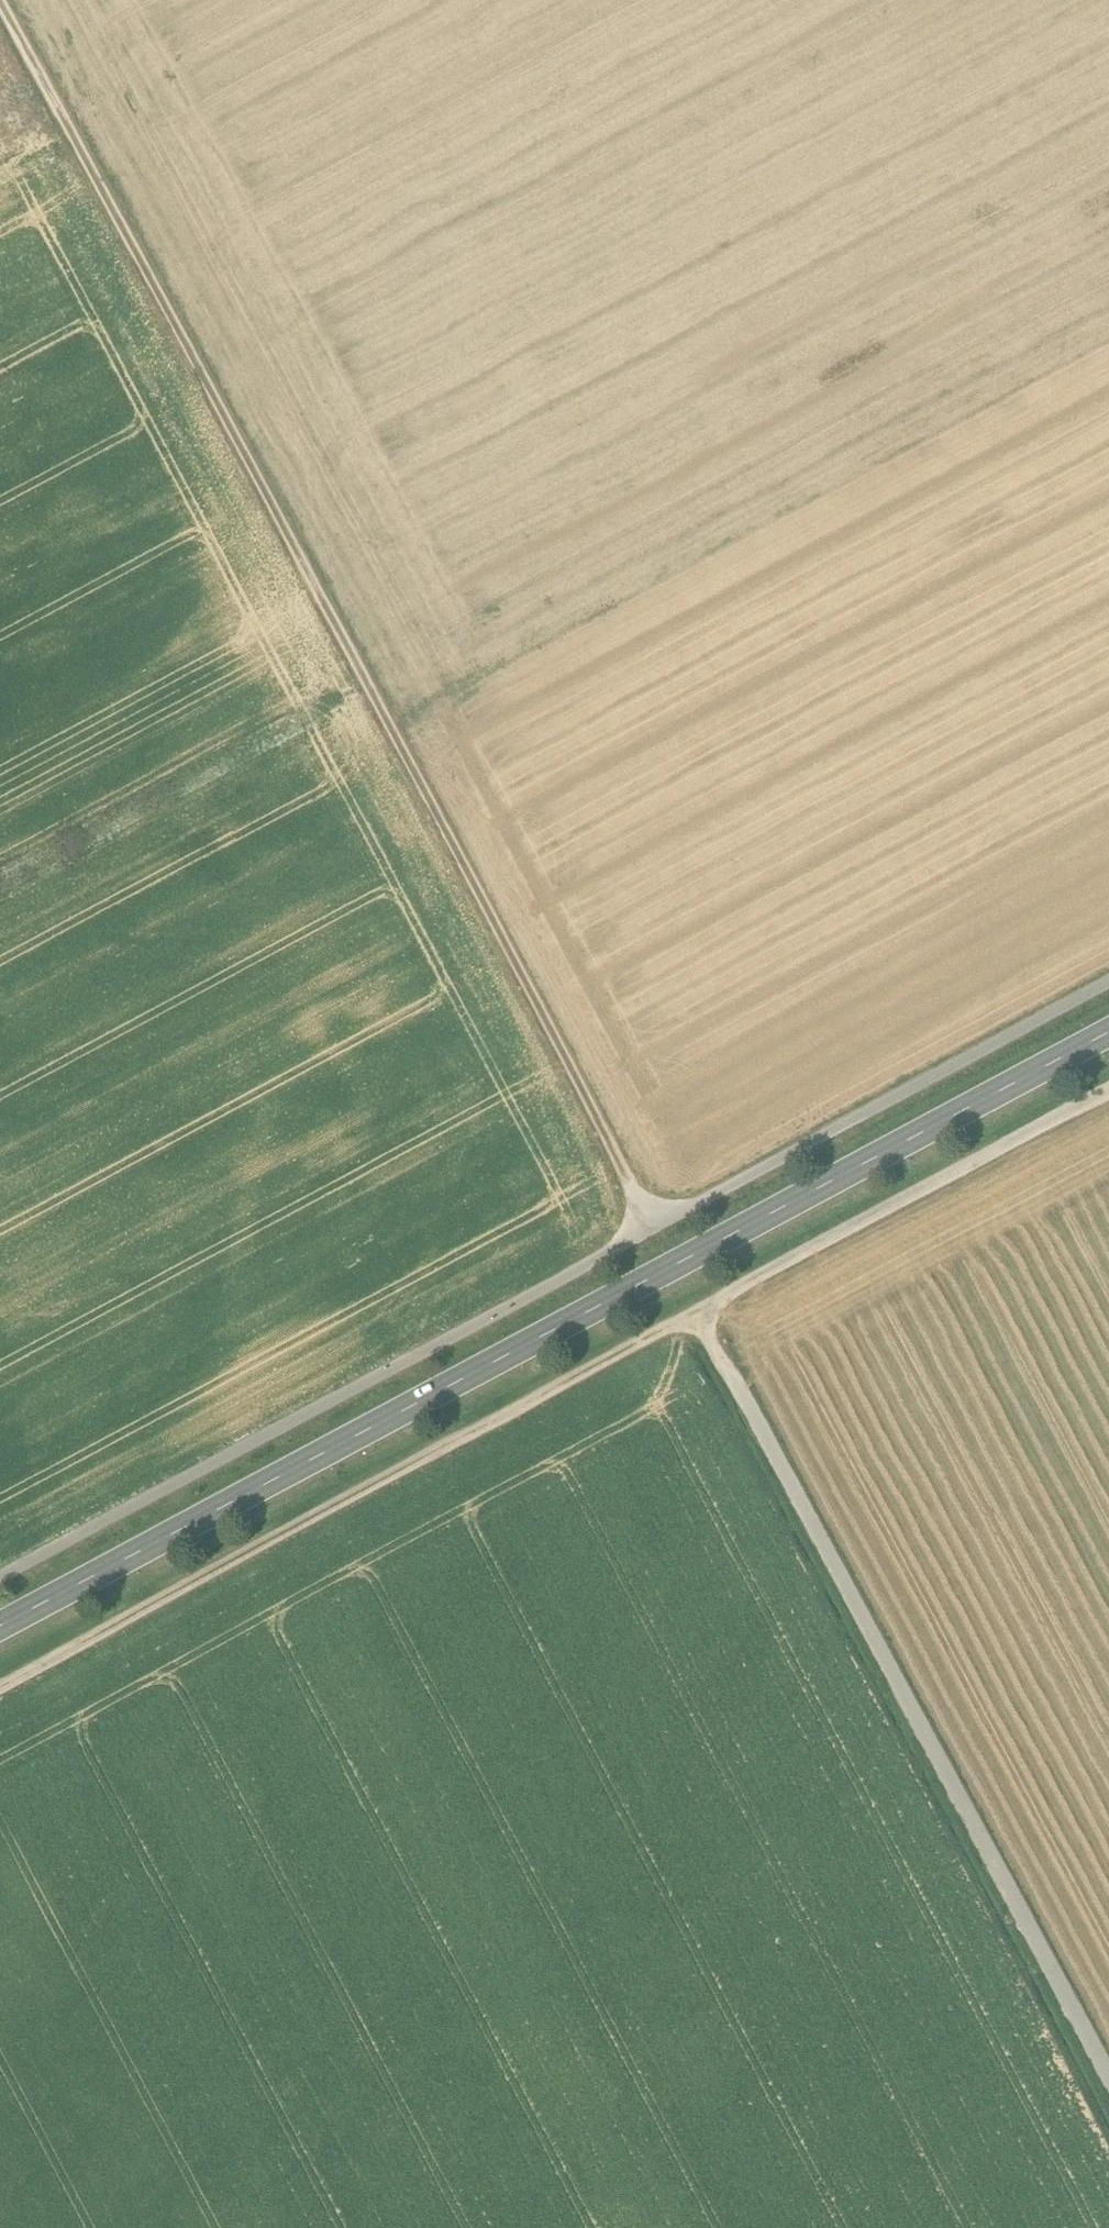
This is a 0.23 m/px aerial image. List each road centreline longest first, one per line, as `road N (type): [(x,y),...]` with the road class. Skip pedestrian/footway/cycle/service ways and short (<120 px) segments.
road 1 (track): [(0,6),(650,1230)]
road 2 (track): [(1108,985),(0,1581)]
road 3 (track): [(0,1687),(1108,1092)]
road 4 (secondary): [(0,1629),(1108,1038)]
road 5 (track): [(1108,2080),(695,1312)]

